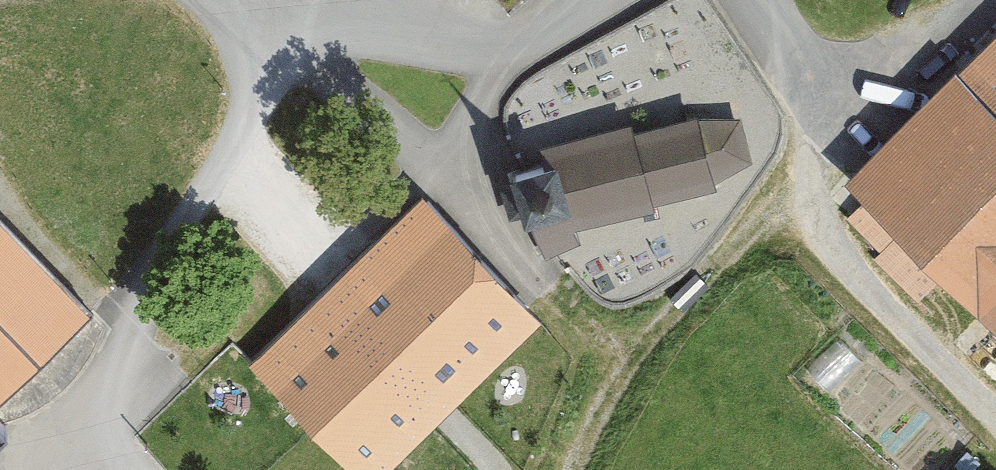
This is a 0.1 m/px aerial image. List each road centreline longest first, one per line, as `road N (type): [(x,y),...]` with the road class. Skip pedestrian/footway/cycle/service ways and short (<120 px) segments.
road 1 (track): [(582,469),(614,391),(663,311),(728,252),(805,203),(850,285),(995,401)]
road 2 (residential): [(334,14),(261,98),(182,222),(114,406)]
road 3 (residential): [(769,0),(809,64),(805,203)]
road 4 (residential): [(536,0),(496,29),(334,14)]

